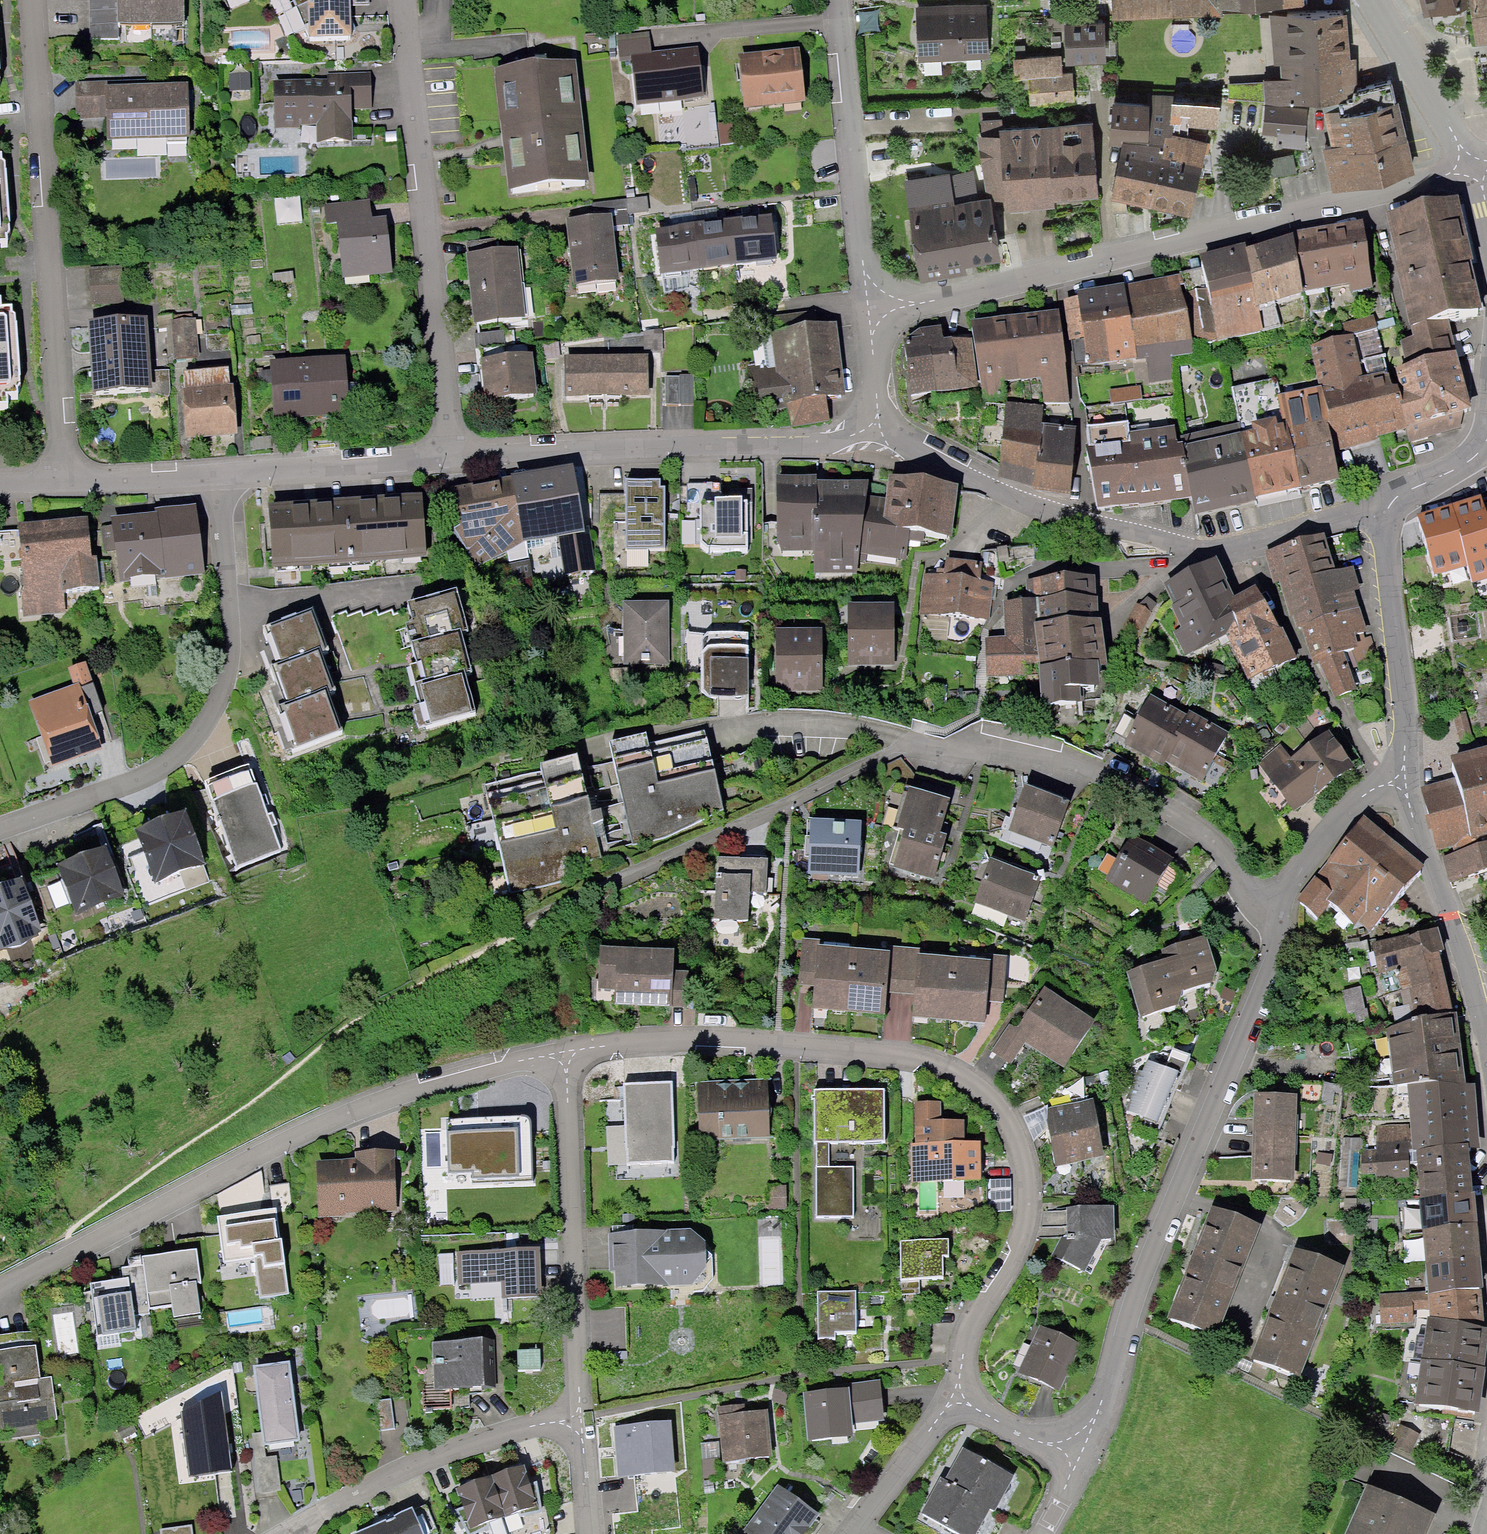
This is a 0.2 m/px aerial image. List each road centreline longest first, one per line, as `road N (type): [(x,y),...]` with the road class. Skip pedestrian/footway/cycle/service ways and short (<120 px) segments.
road 1 (residential): [(567,1050),(690,1037),(867,1051),(929,1060),(984,1088),(1023,1156),(1031,1197),(1022,1243),(971,1330),(958,1396)]
road 2 (residential): [(1471,168),(864,319)]
road 3 (residential): [(1278,922),(1240,893),(1216,849),(1127,793),(993,753),(909,740),(798,728),(716,733)]
road 4 (residential): [(0,1293),(377,1103),(567,1050)]
road 5 (residential): [(1278,922),(1108,1386),(1078,1449)]
road 6 (residential): [(879,447),(971,483),(1191,546),(1249,545),(1356,514),(1386,521)]
road 7 (residential): [(29,0),(62,487)]
road 8 (residential): [(213,481),(228,656),(215,706),(193,743),(149,775),(0,828)]
road 9 (residential): [(448,470),(403,0)]
road 10 (residential): [(879,447),(616,452),(448,470)]
road 11 (residential): [(567,1050),(579,1421)]
road 12 (residential): [(831,0),(864,319)]
road 13 (residential): [(579,1421),(515,1429),(393,1474),(293,1533)]
road 14 (residential): [(1407,778),(1486,1066)]
road 15 (residential): [(1386,521),(1407,778)]
road 16 (residential): [(448,470),(213,481)]
road 17 (residential): [(1407,778),(1346,811),(1293,877),(1278,922)]
road 18 (residential): [(1373,0),(1471,168)]
road 19 (residential): [(958,1396),(849,1533)]
road 20 (residential): [(213,481),(62,487)]
road 21 (residential): [(958,1396),(1023,1438),(1078,1449)]
road 22 (residential): [(1486,441),(1397,503),(1386,521)]
road 23 (residential): [(1486,1405),(1468,1533)]
road 24 (residential): [(864,319),(879,447)]

